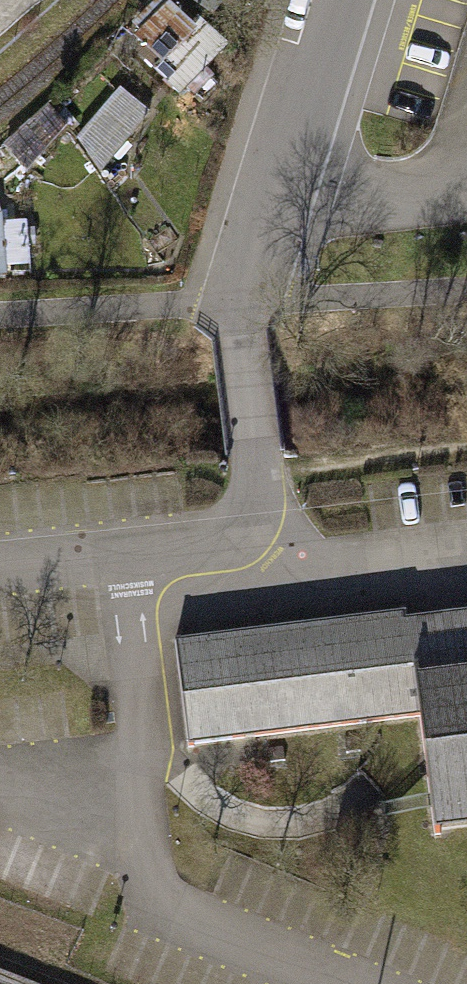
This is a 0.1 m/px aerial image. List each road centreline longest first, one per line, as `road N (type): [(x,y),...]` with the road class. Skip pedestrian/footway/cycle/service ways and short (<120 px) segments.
road 1 (unclassified): [(342,0),(291,169),(239,303),(241,333)]
road 2 (residential): [(230,546),(297,588),(466,570)]
road 3 (unclassified): [(0,568),(230,546)]
road 4 (residential): [(241,333),(257,494),(230,546)]

